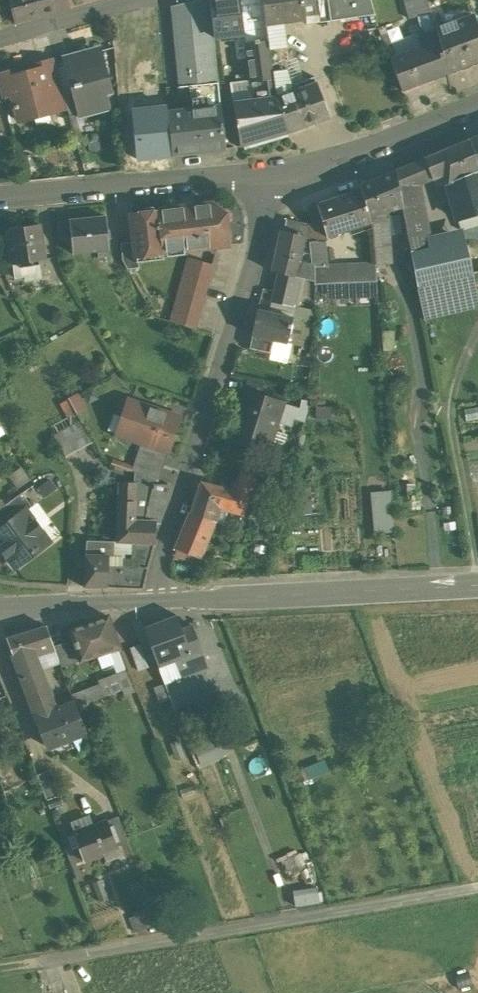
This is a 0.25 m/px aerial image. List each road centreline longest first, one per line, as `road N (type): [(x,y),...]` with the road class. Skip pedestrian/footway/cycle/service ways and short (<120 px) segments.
road 1 (residential): [(155,599),(154,574),(278,177)]
road 2 (tertiary): [(155,599),(477,585)]
road 3 (residential): [(278,177),(0,206)]
road 4 (residential): [(477,111),(355,160),(278,177)]
road 5 (residential): [(154,0),(0,39)]
road 6 (tertiary): [(0,611),(155,599)]

